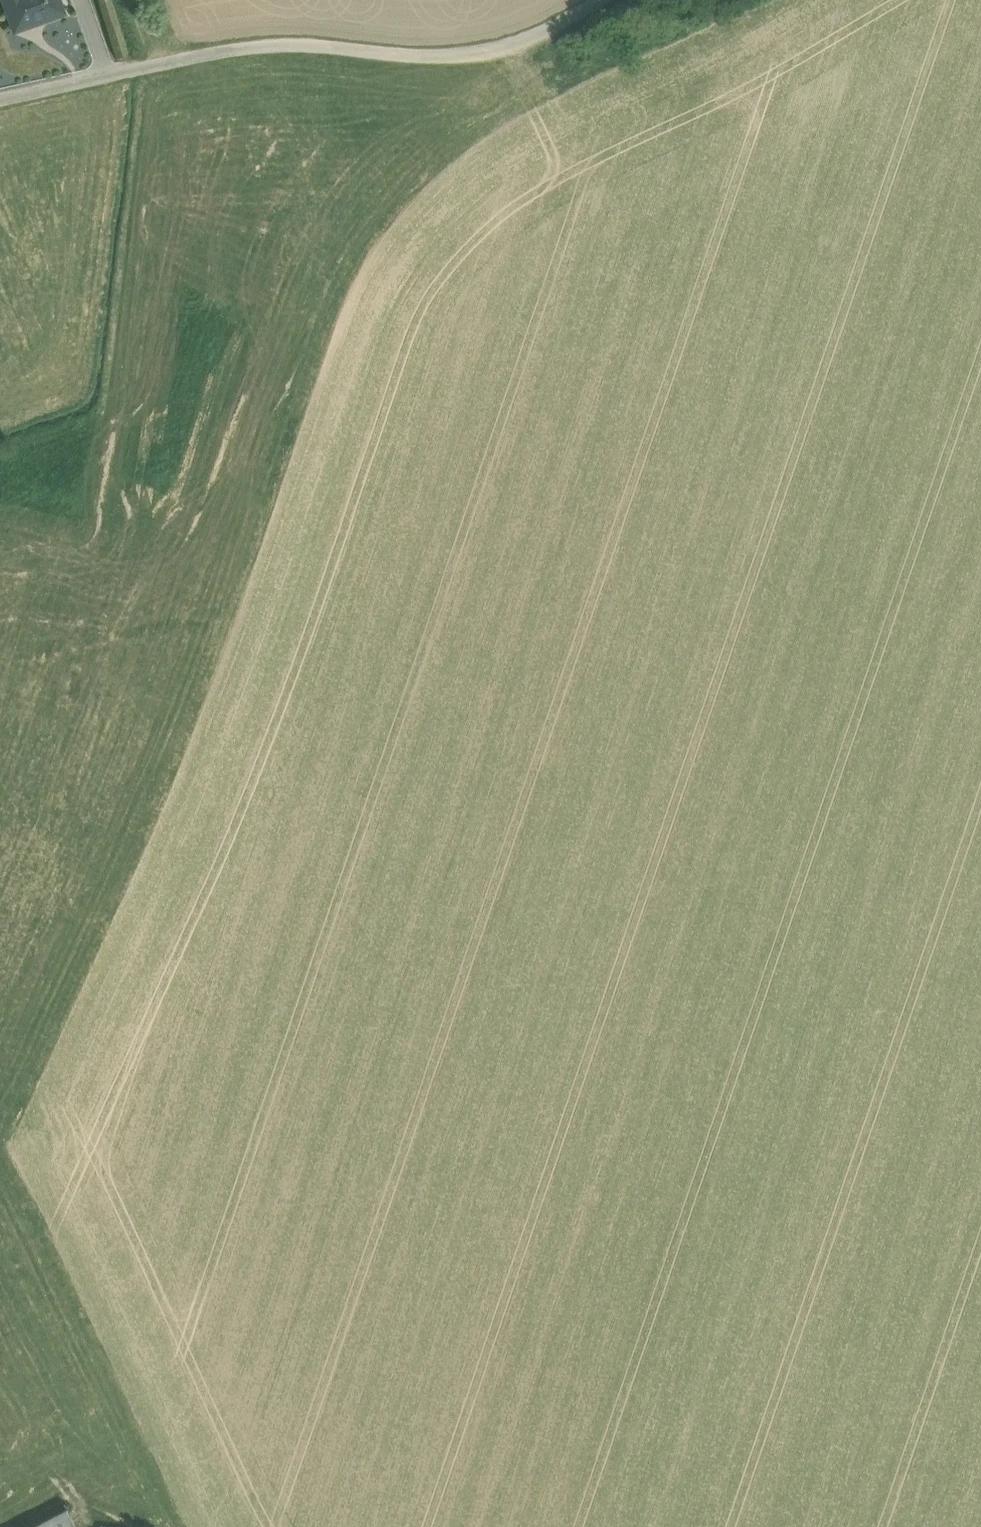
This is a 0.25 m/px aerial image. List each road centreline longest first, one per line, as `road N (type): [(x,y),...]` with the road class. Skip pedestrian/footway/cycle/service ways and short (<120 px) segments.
road 1 (unclassified): [(0,101),(239,49),(306,43),(461,56),(508,48),(600,0)]

